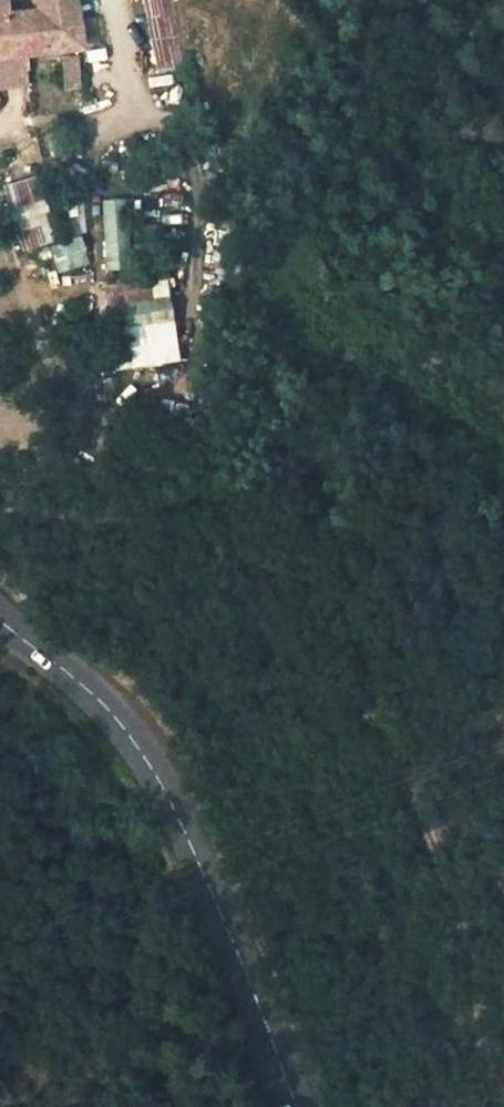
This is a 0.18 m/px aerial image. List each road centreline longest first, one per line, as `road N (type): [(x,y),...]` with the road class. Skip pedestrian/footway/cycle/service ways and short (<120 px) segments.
road 1 (track): [(489,1106),(469,958),(416,794),(292,578),(170,524),(29,518),(0,507)]
road 2 (secondary): [(309,1106),(293,1061),(125,735),(0,620)]

